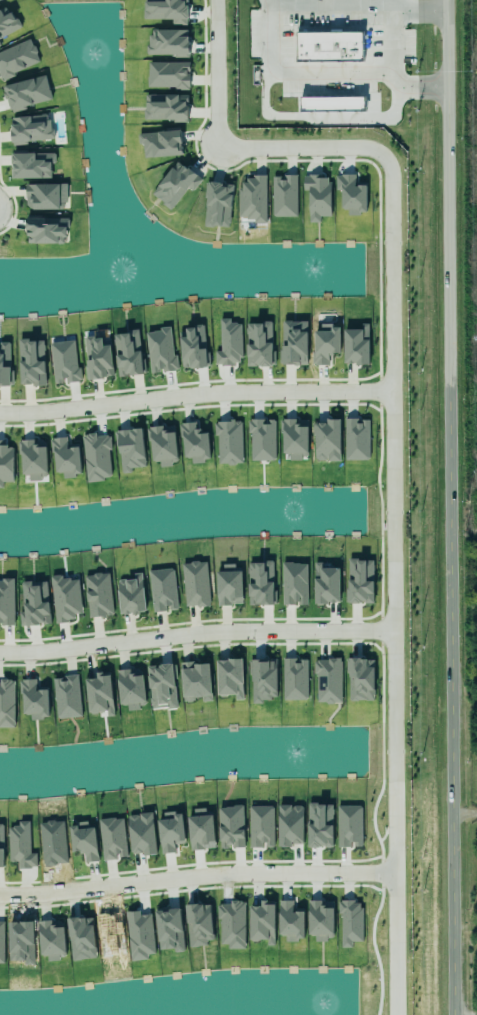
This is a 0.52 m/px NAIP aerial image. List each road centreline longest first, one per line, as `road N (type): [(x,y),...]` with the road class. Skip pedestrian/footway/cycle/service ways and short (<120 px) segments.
road 1 (tertiary): [(444,0),(449,1014)]
road 2 (residential): [(380,156),(389,182),(395,1014)]
road 3 (residential): [(0,895),(220,874),(394,874)]
road 4 (residential): [(0,652),(215,631),(392,630)]
road 5 (residential): [(0,412),(212,392),(390,390)]
road 6 (residential): [(214,148),(359,147),(380,156)]
road 7 (residential): [(213,0),(214,148)]

